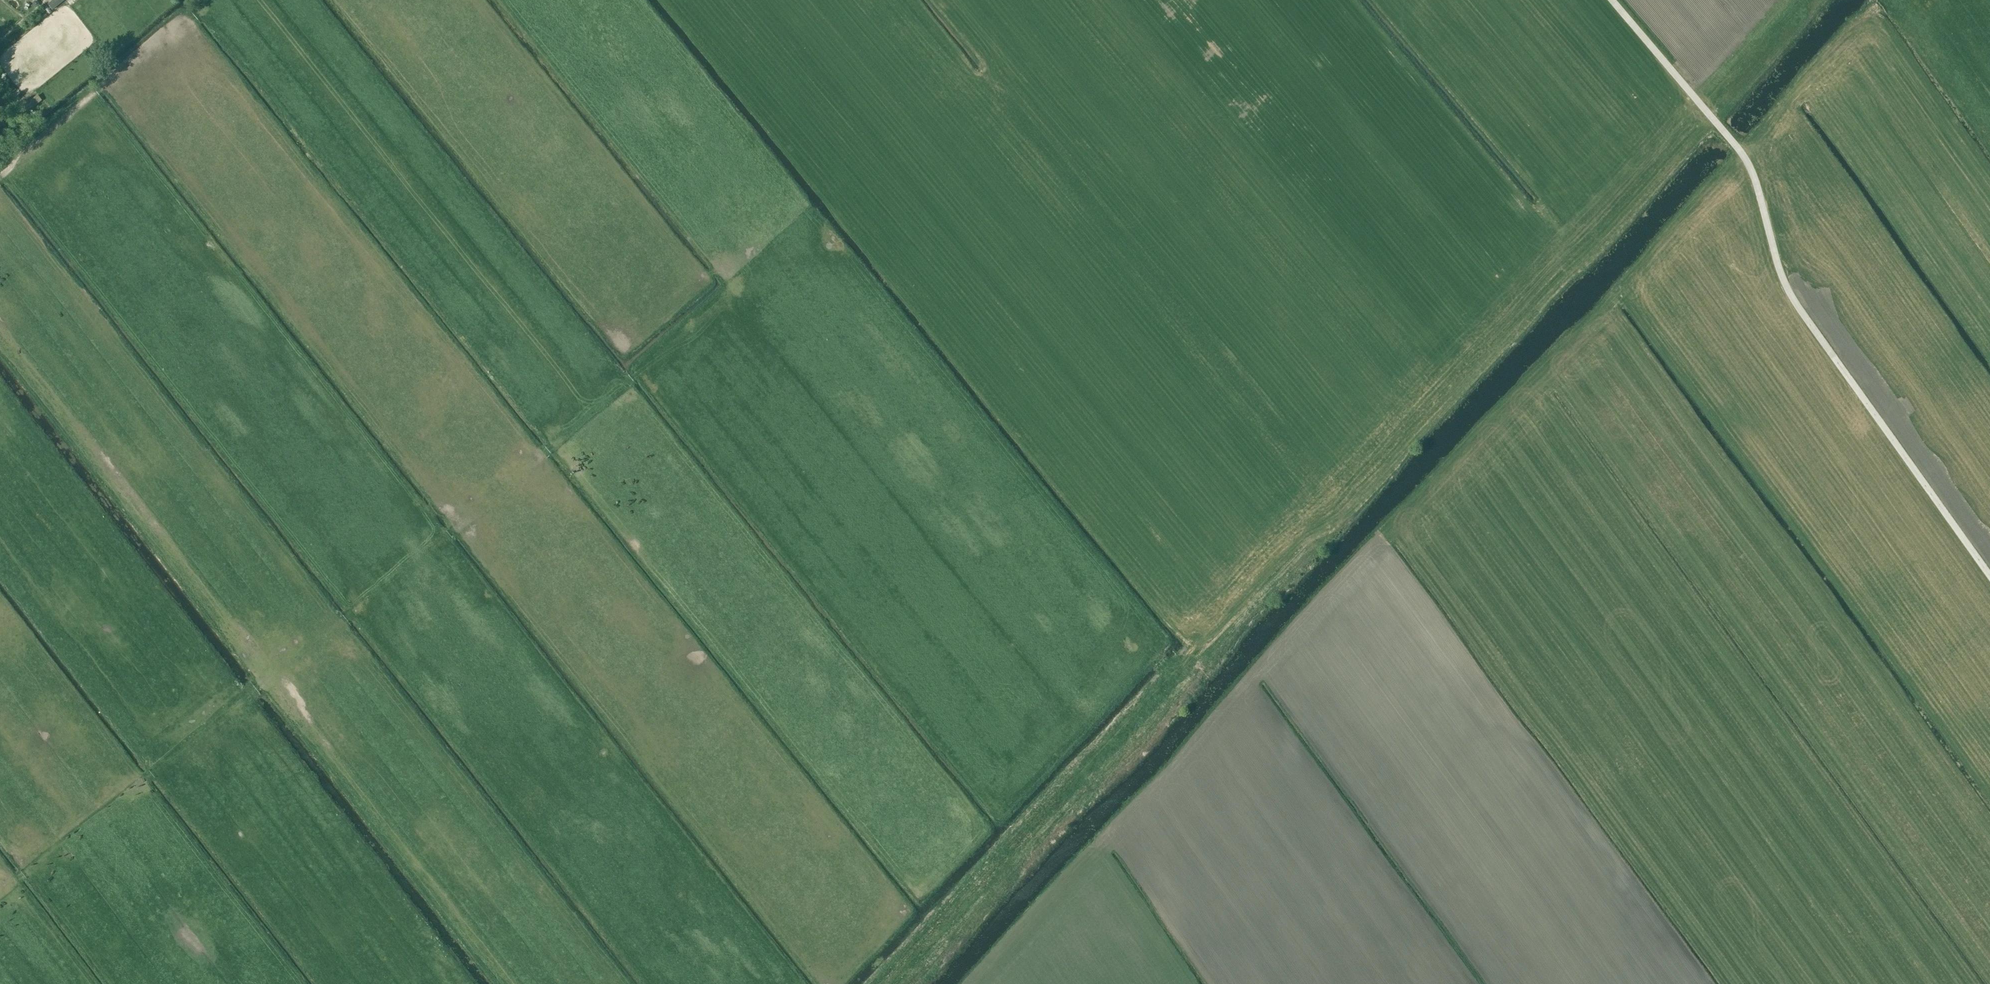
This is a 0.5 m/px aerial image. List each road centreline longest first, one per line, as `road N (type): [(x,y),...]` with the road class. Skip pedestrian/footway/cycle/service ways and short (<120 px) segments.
road 1 (track): [(1610,0),(1754,163),(1782,287),(1989,578)]
road 2 (track): [(0,176),(90,95)]

